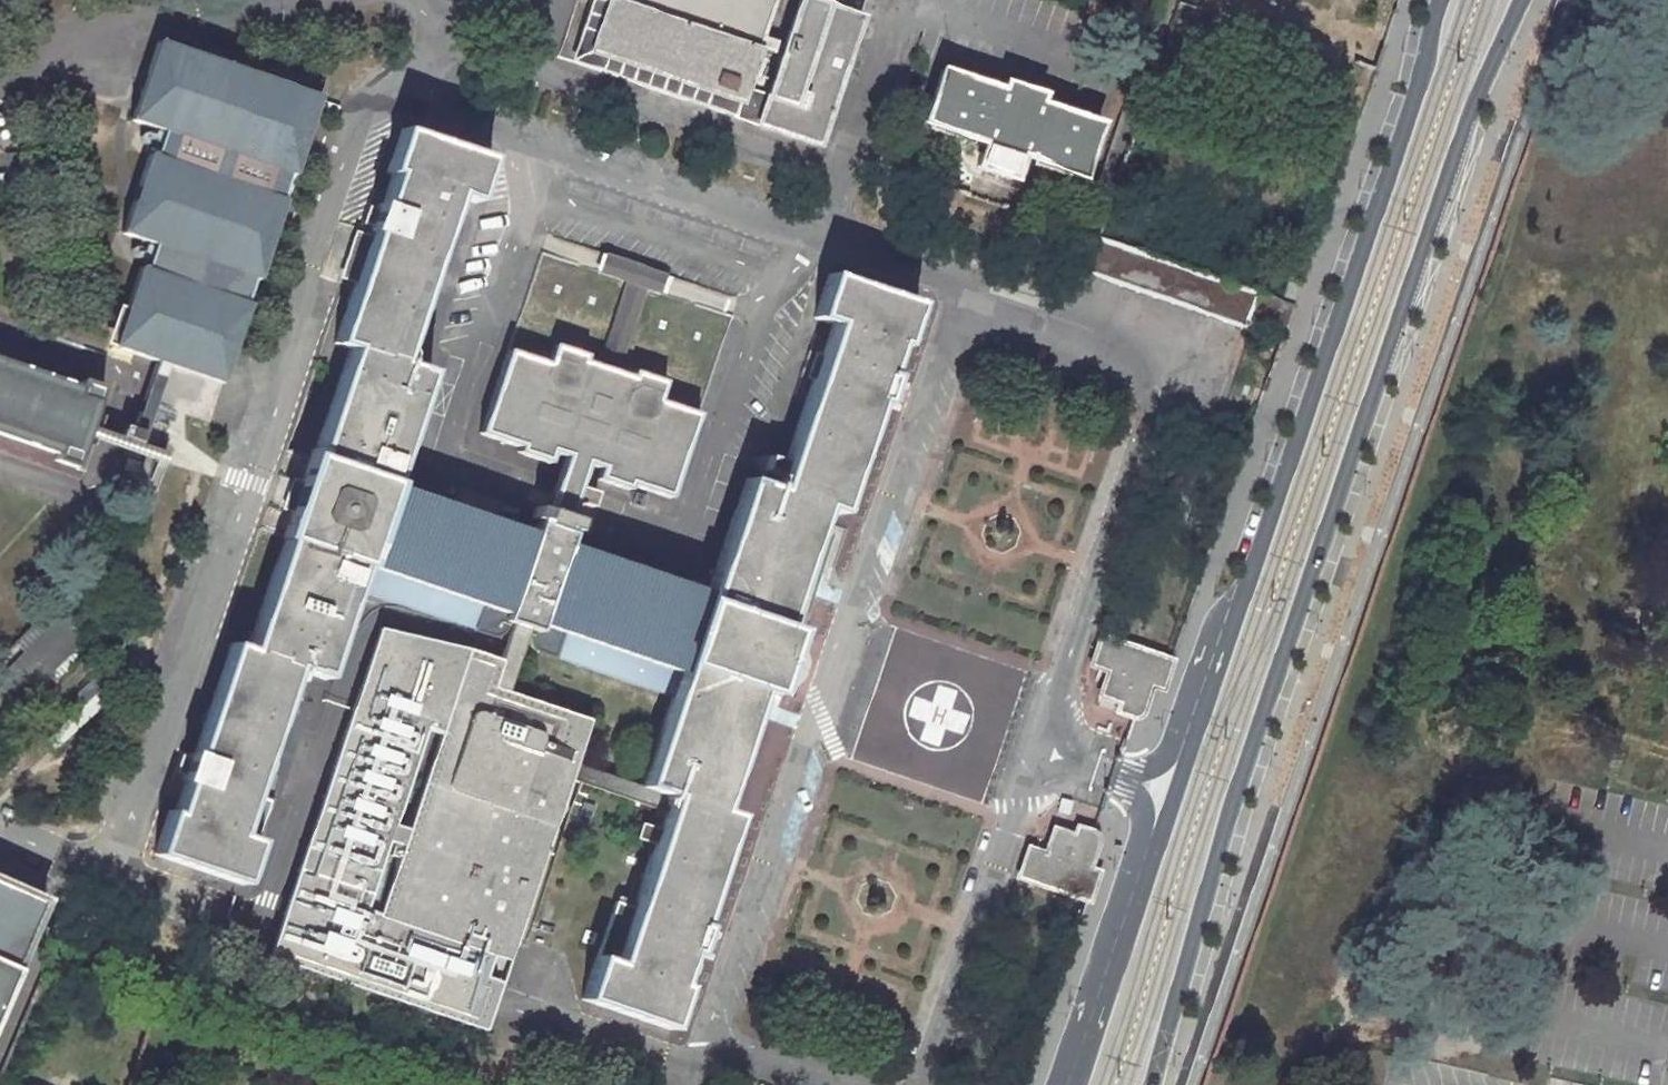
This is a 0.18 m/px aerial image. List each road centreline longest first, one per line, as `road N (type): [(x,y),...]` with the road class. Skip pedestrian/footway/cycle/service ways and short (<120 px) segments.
road 1 (secondary): [(1441,0),(1249,583),(1068,1084)]
road 2 (secondary): [(1152,1084),(1221,840),(1473,106),(1522,0)]

